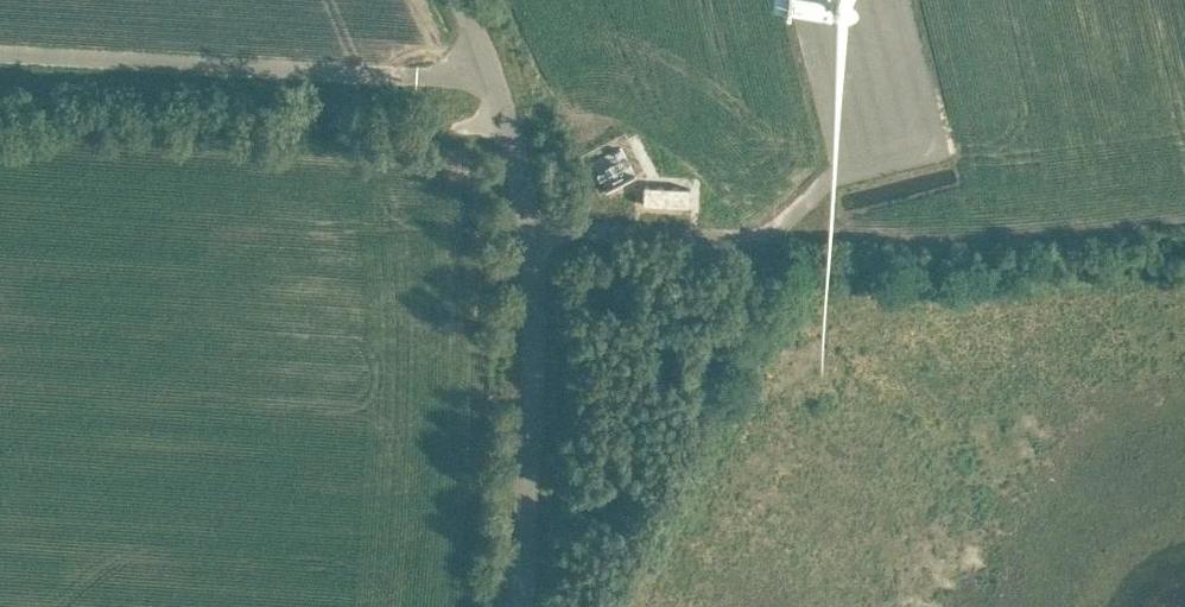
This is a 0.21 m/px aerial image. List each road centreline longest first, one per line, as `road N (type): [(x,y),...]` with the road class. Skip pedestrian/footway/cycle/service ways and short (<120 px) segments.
road 1 (track): [(0,56),(752,94),(924,73)]
road 2 (unclassified): [(519,606),(535,248),(526,121),(482,0)]

